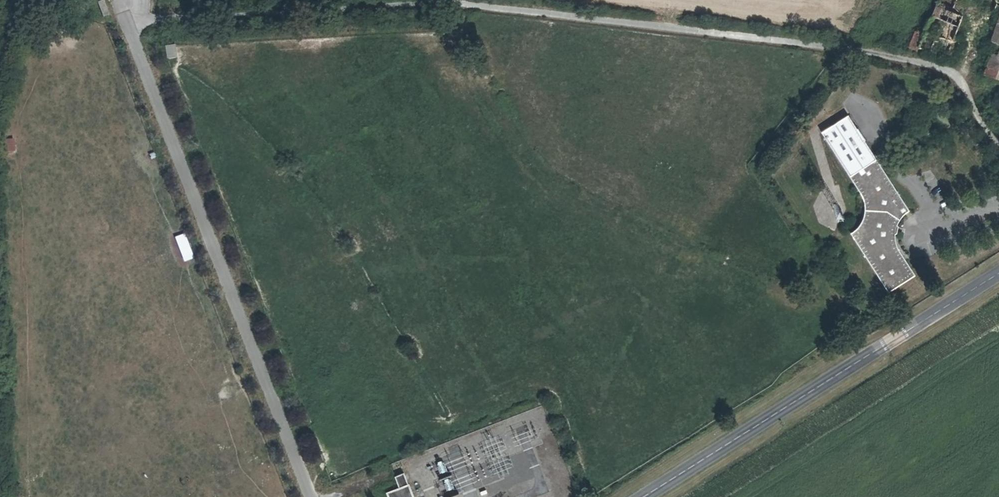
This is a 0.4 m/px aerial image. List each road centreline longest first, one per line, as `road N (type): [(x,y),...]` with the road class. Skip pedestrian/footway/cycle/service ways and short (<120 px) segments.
road 1 (unclassified): [(127,27),(452,5),(841,47),(949,71),(998,145)]
road 2 (unclassified): [(127,27),(306,496)]
road 3 (secondary): [(648,496),(998,274)]

